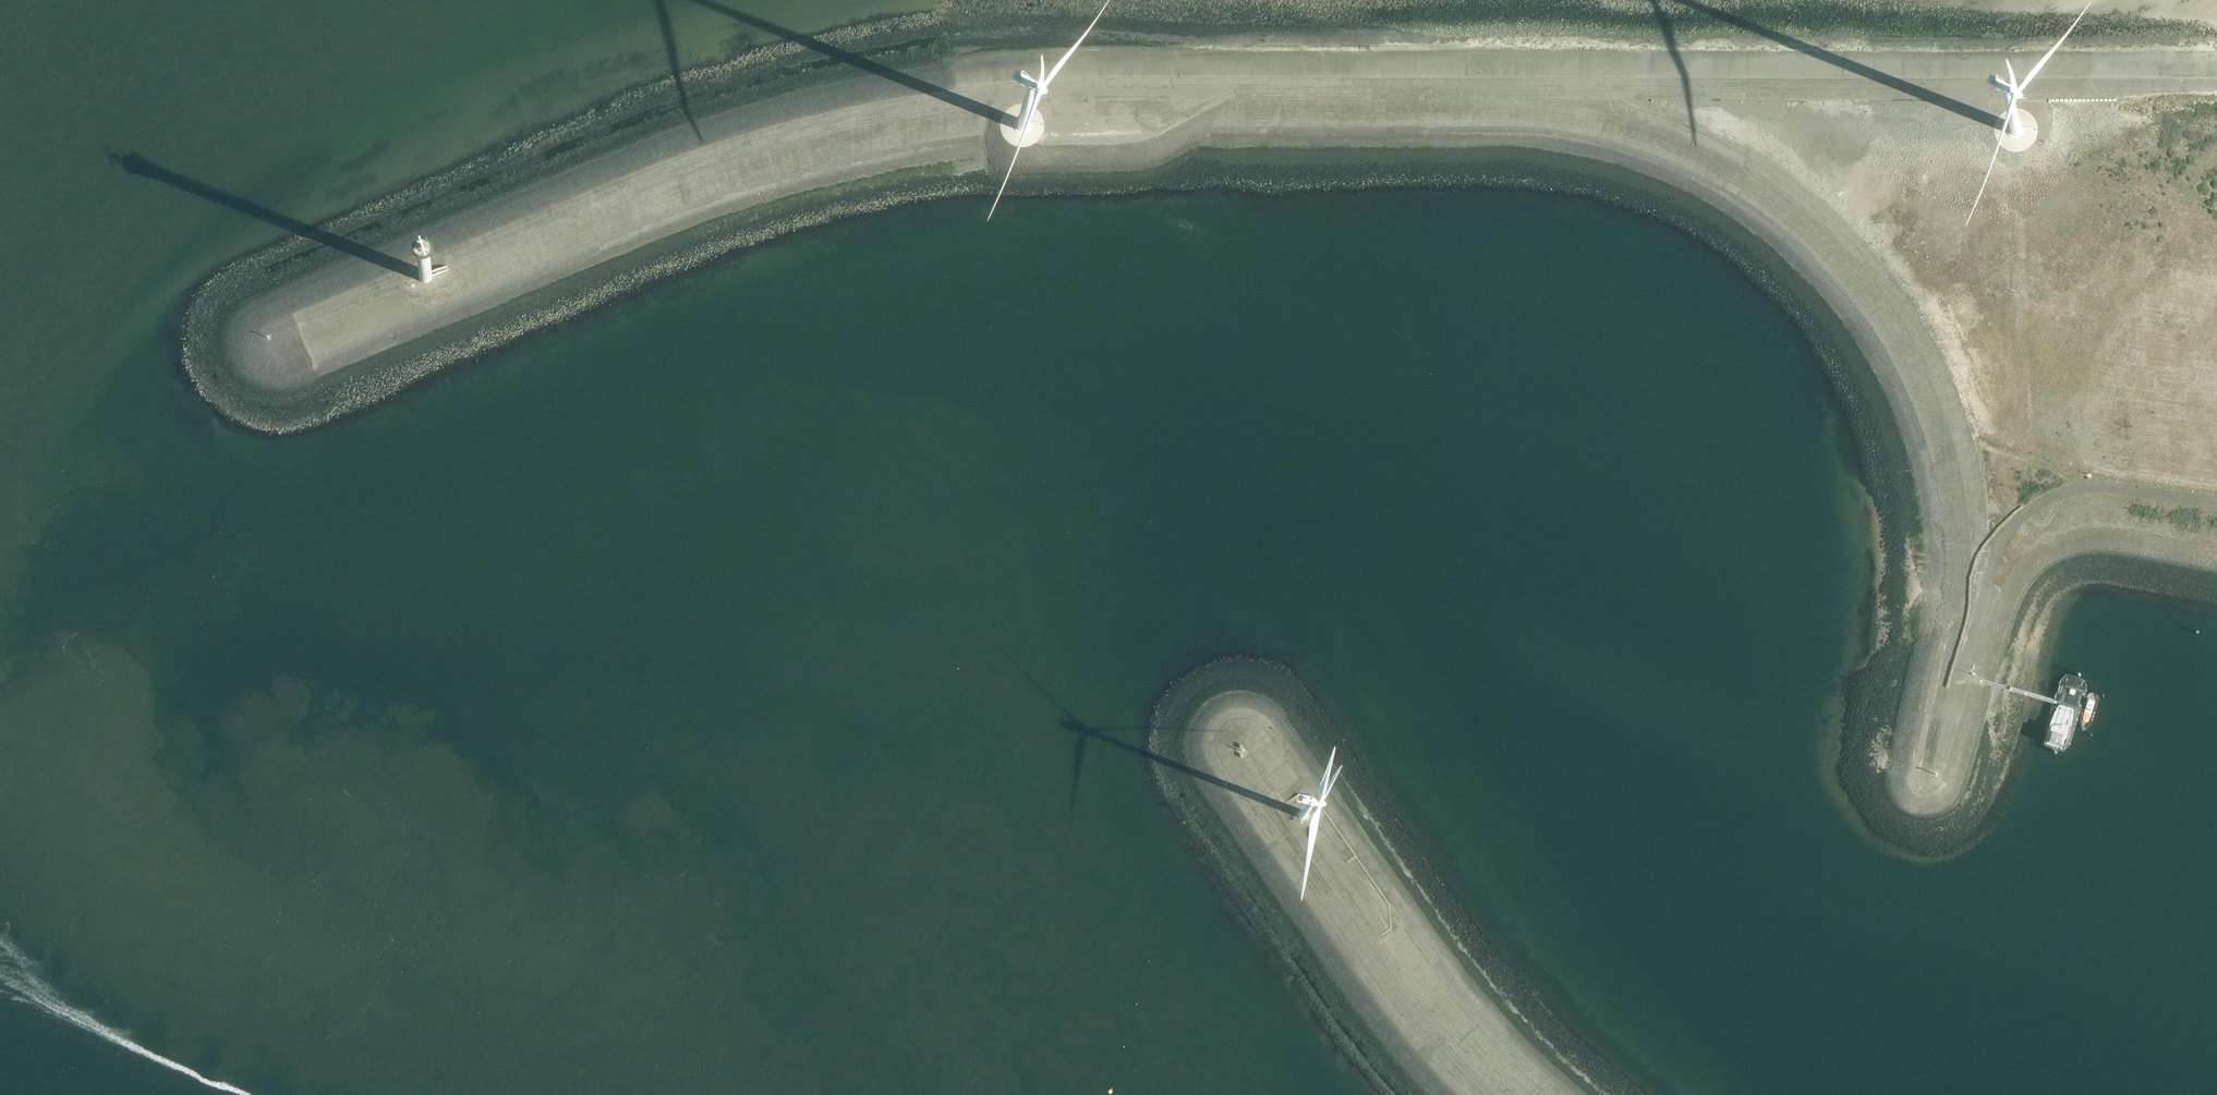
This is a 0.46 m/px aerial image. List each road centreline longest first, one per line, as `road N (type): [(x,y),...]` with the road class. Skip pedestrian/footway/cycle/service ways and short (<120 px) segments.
road 1 (unclassified): [(1472,1094),(1354,962),(1208,751),(1211,731),(1234,715),(1266,724),(1412,931),(1511,1055),(1561,1094)]

